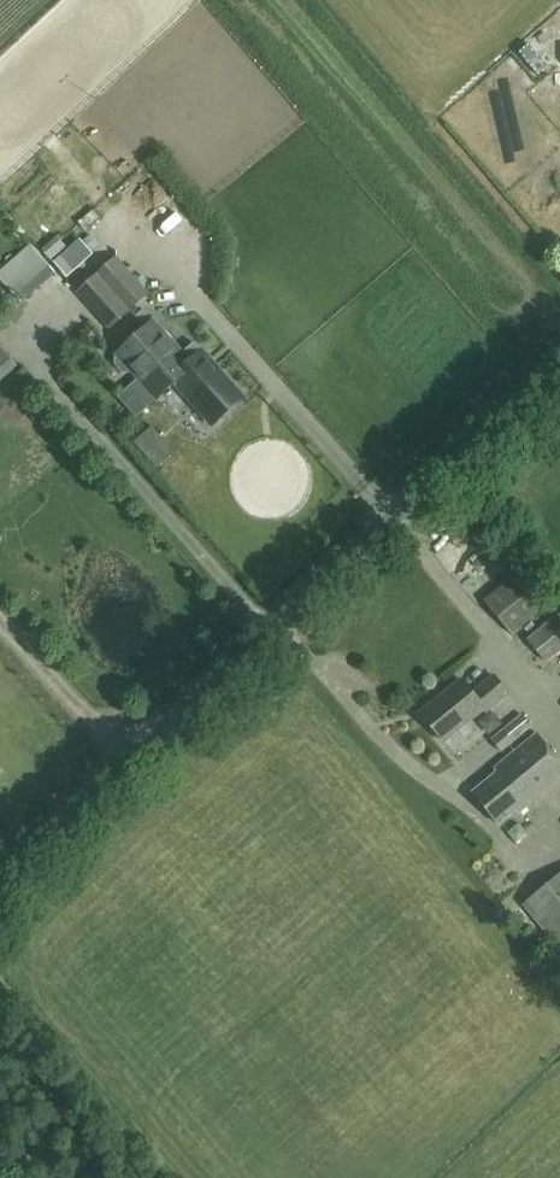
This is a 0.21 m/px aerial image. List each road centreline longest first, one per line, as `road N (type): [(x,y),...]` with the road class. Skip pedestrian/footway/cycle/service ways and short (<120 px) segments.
road 1 (unclassified): [(0,879),(559,358)]

